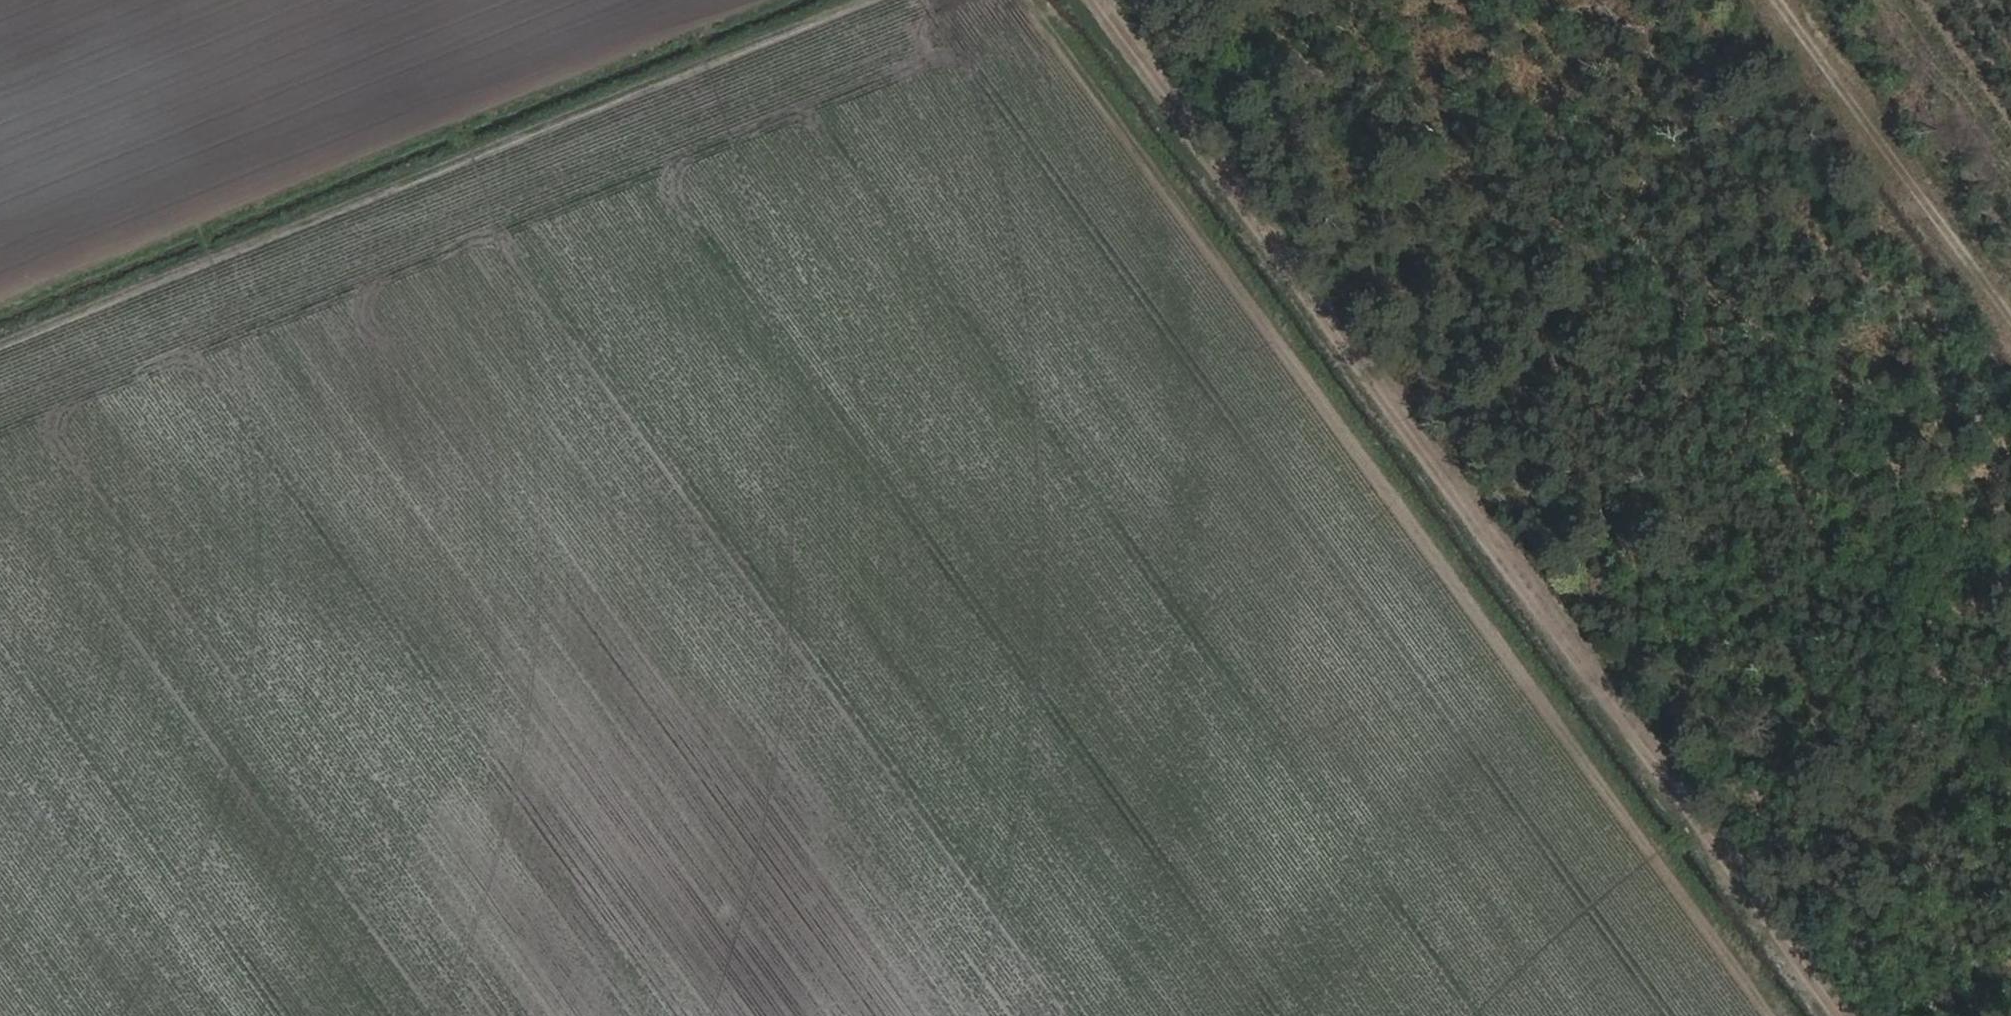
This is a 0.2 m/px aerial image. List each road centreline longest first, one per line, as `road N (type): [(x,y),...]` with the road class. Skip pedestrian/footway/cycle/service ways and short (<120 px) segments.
road 1 (track): [(1088,0),(1840,1015)]
road 2 (track): [(0,298),(756,0)]
road 3 (track): [(1774,0),(2010,320)]

